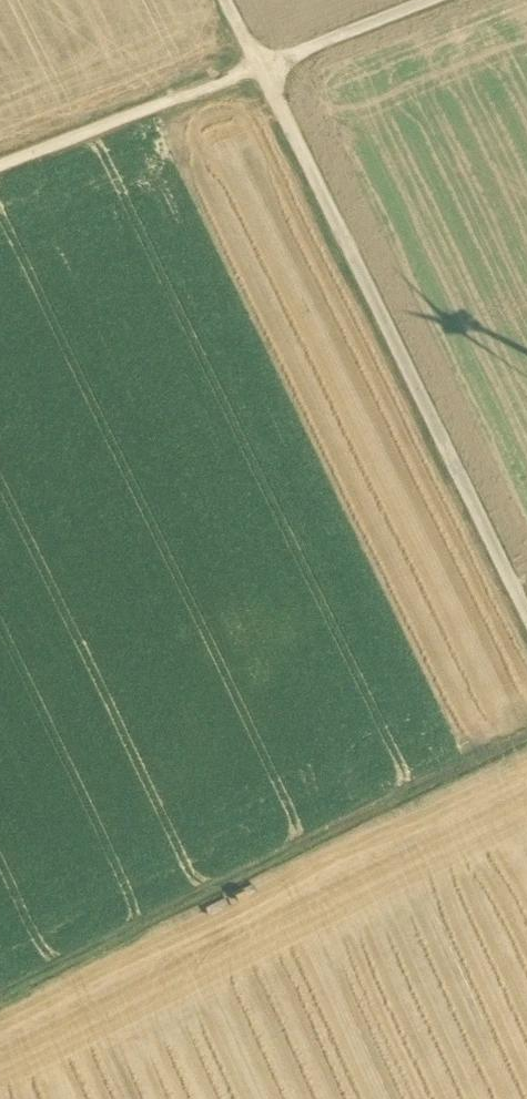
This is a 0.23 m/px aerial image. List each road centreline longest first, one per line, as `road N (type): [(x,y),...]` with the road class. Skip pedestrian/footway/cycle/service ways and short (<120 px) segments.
road 1 (track): [(227,0),(526,606)]
road 2 (track): [(526,738),(0,999)]
road 3 (track): [(0,169),(261,69)]

